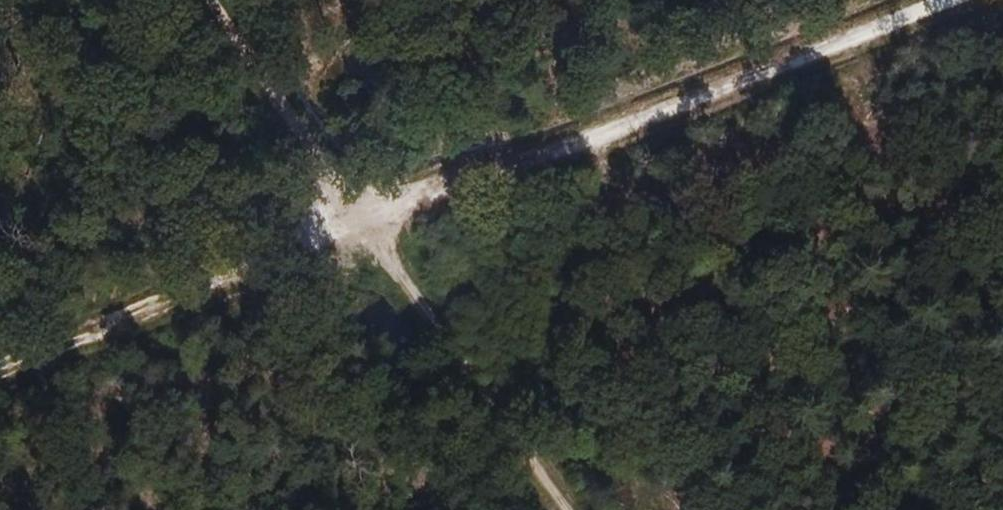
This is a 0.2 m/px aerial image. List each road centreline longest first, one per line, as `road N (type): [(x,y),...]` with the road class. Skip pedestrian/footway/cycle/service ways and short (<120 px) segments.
road 1 (track): [(936,0),(0,369)]
road 2 (track): [(208,0),(564,509)]

